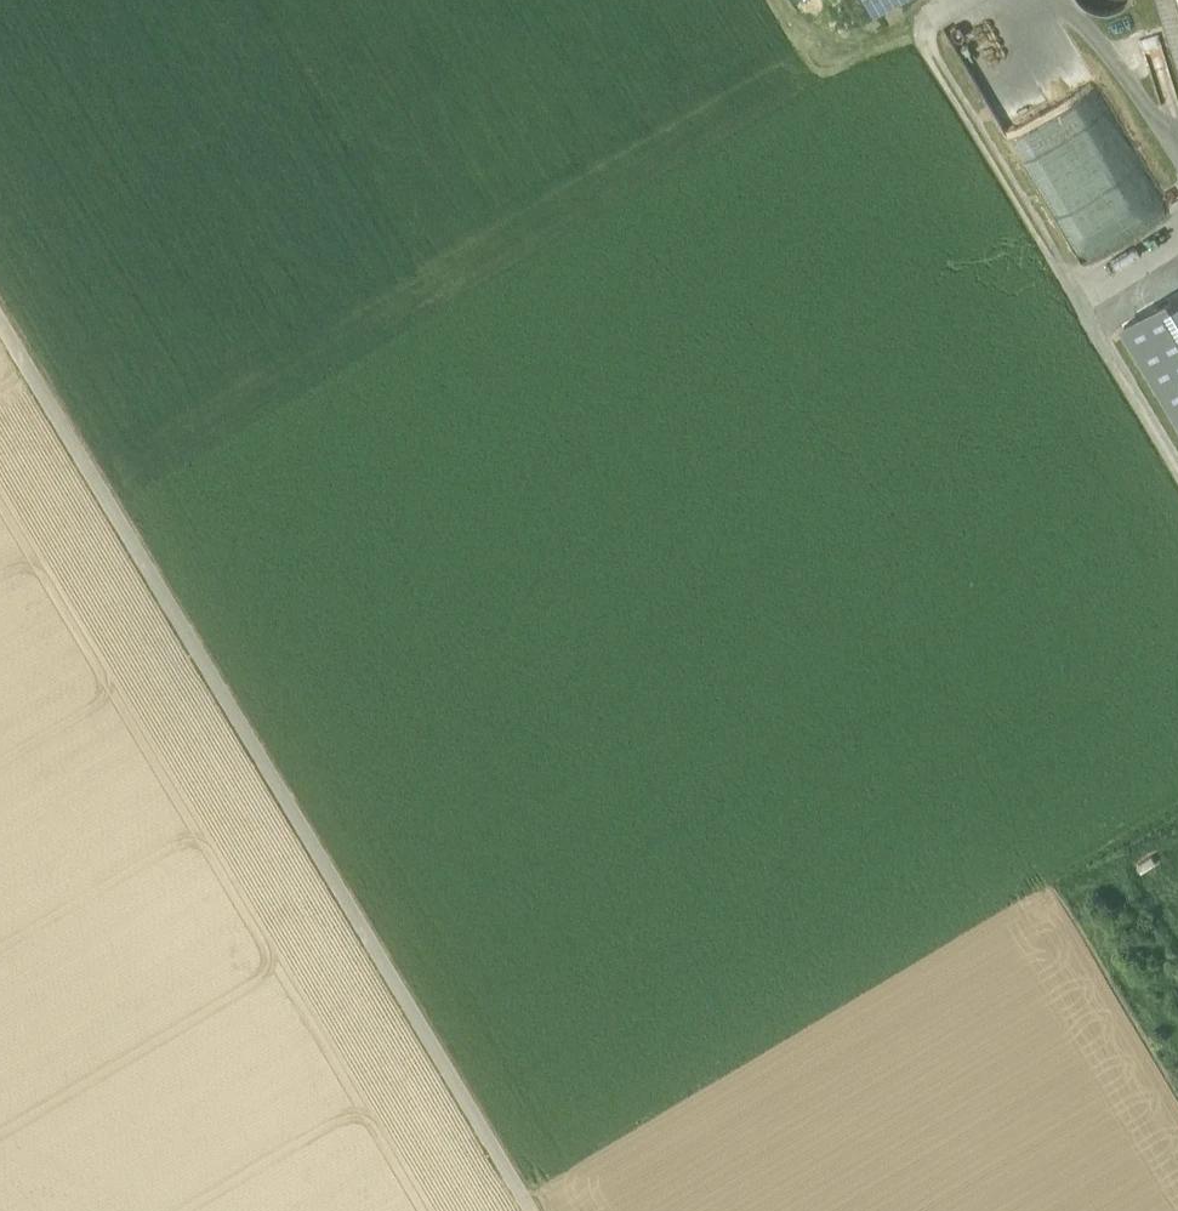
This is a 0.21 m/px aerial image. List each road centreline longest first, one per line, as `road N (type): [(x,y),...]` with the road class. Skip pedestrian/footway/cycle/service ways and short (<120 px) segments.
road 1 (track): [(530,1210),(0,325)]
road 2 (track): [(940,0),(910,15),(1177,459)]

